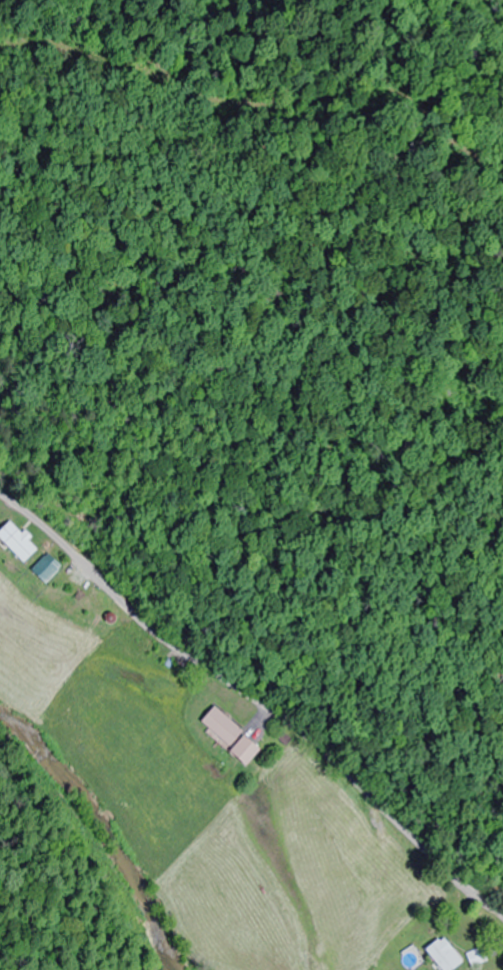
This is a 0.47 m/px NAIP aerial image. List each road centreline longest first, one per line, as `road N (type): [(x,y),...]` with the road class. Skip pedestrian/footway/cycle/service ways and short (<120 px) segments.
road 1 (residential): [(502,911),(233,660),(136,617),(0,495)]

